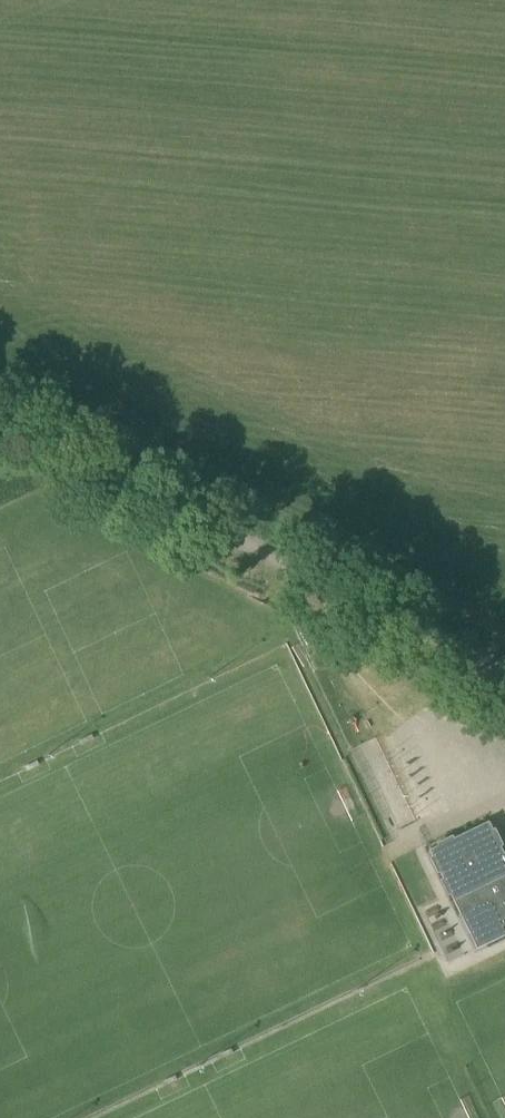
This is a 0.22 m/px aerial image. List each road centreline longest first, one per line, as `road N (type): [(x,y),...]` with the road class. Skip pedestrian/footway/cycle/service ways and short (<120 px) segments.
road 1 (unclassified): [(504,669),(0,417)]

